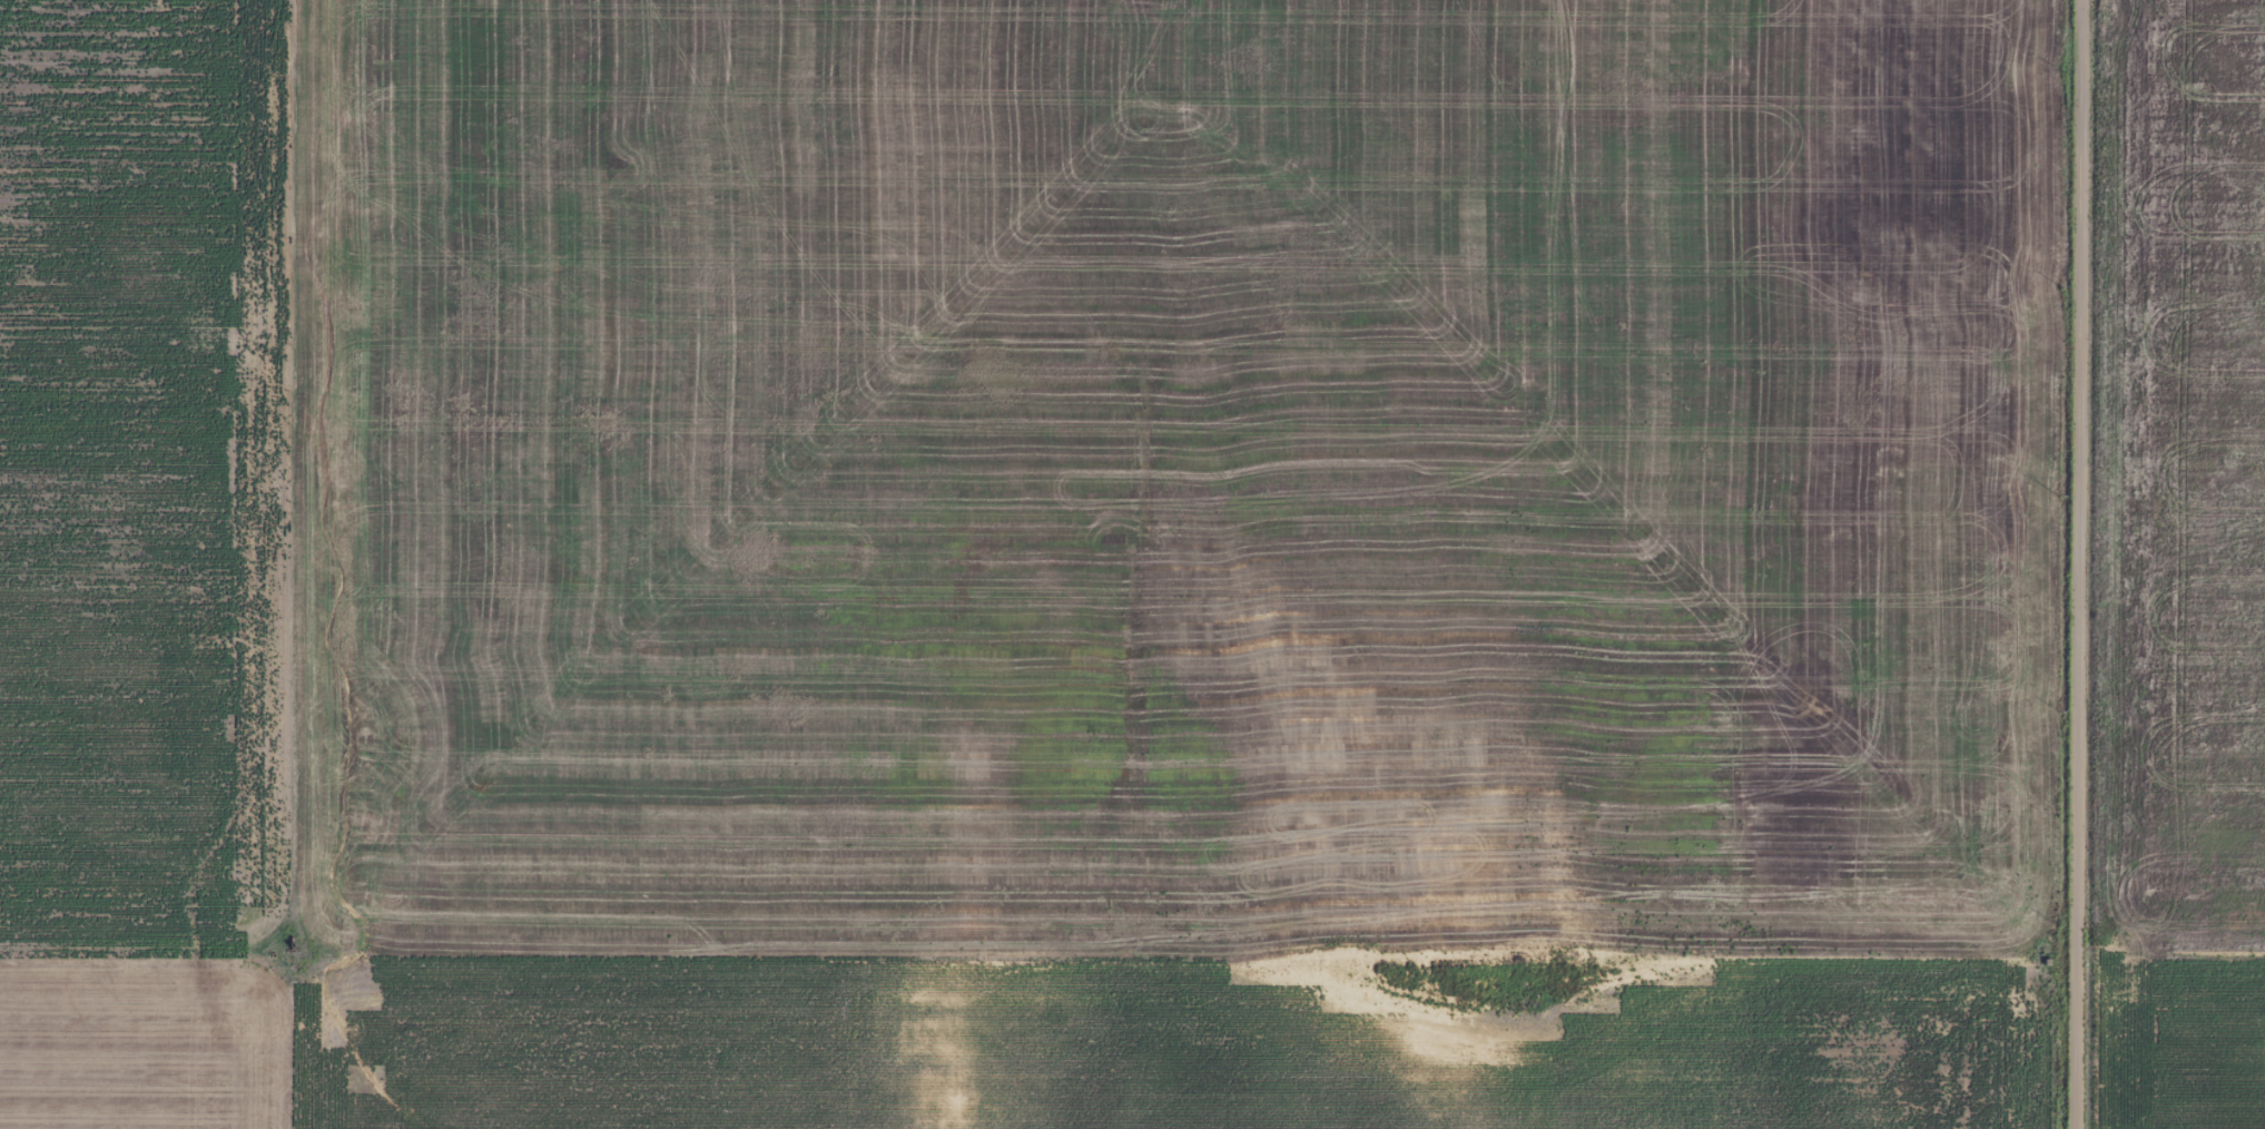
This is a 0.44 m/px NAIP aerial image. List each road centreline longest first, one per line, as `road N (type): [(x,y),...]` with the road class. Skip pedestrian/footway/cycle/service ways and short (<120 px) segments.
road 1 (residential): [(2090,1128),(2091,0)]

